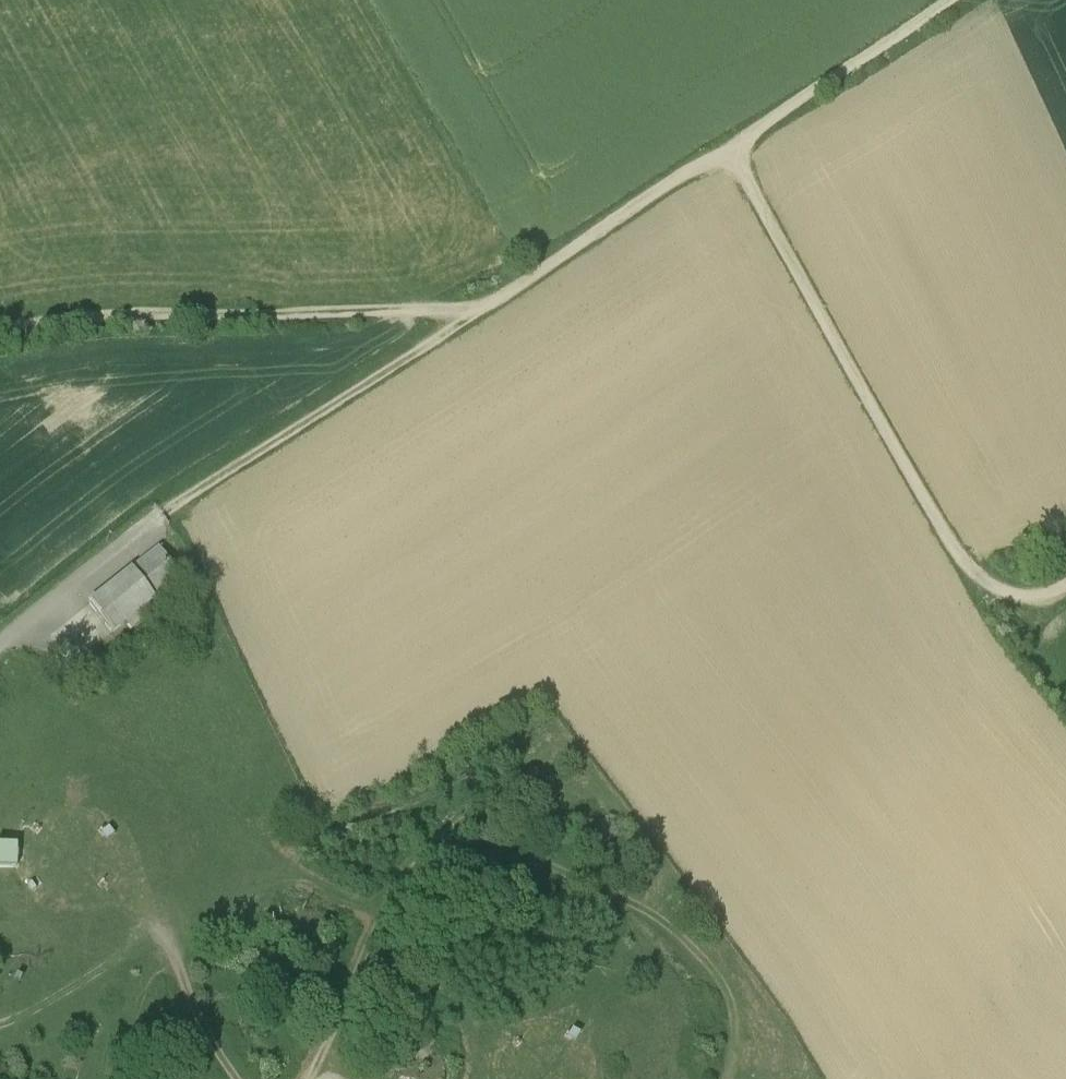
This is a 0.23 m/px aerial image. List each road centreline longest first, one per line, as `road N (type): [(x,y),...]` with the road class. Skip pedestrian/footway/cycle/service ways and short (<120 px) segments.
road 1 (track): [(308,1078),(375,921),(411,871),(440,851),(489,849),(555,860),(629,895),(719,972),(737,1004),(731,1078)]
road 2 (track): [(725,152),(960,556),(977,577),(1011,594),(1040,599),(1065,589)]
road 3 (track): [(479,309),(164,510),(147,536),(0,644)]
road 4 (track): [(0,329),(130,313),(479,309)]
road 5 (track): [(725,152),(479,309)]
road 6 (track): [(946,0),(725,152)]

